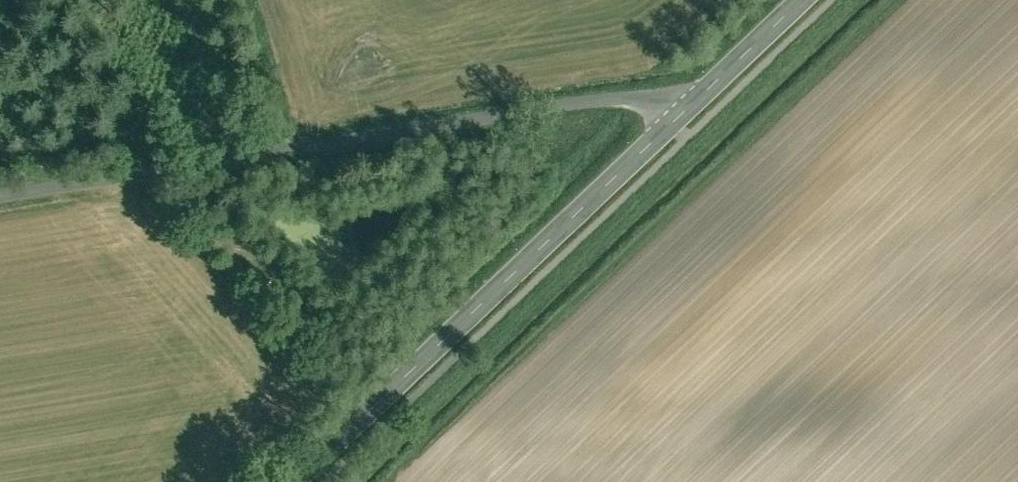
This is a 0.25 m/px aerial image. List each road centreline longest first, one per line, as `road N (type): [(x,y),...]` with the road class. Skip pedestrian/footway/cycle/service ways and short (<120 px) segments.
road 1 (unclassified): [(667,118),(630,100),(582,105),(0,196)]
road 2 (tertiary): [(667,118),(284,481)]
road 3 (tertiary): [(793,0),(667,118)]

